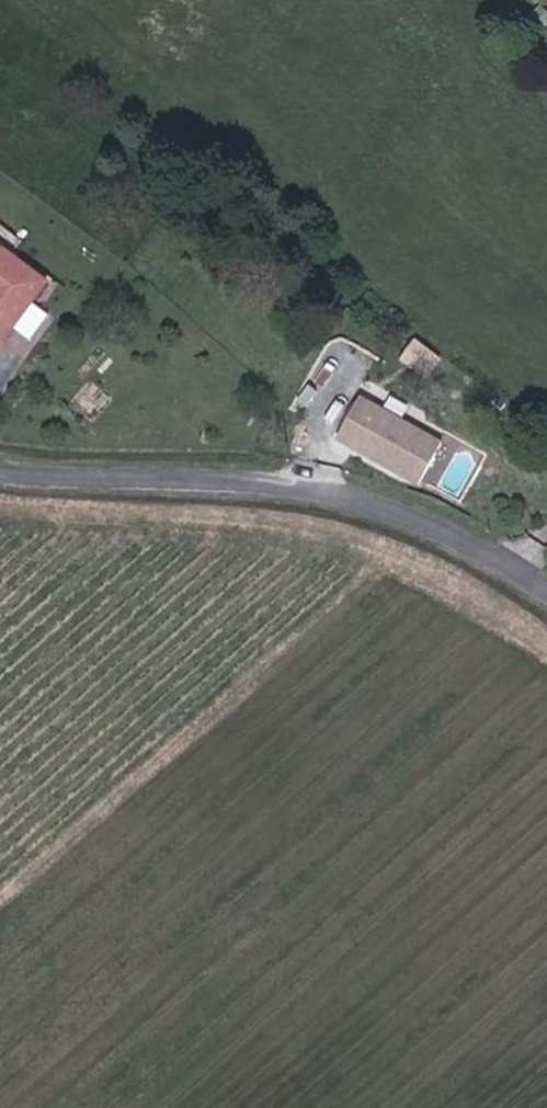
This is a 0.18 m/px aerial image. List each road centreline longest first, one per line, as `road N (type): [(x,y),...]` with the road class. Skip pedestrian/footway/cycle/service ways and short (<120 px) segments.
road 1 (unclassified): [(0,473),(247,479),(353,495),(449,532),(546,588)]

